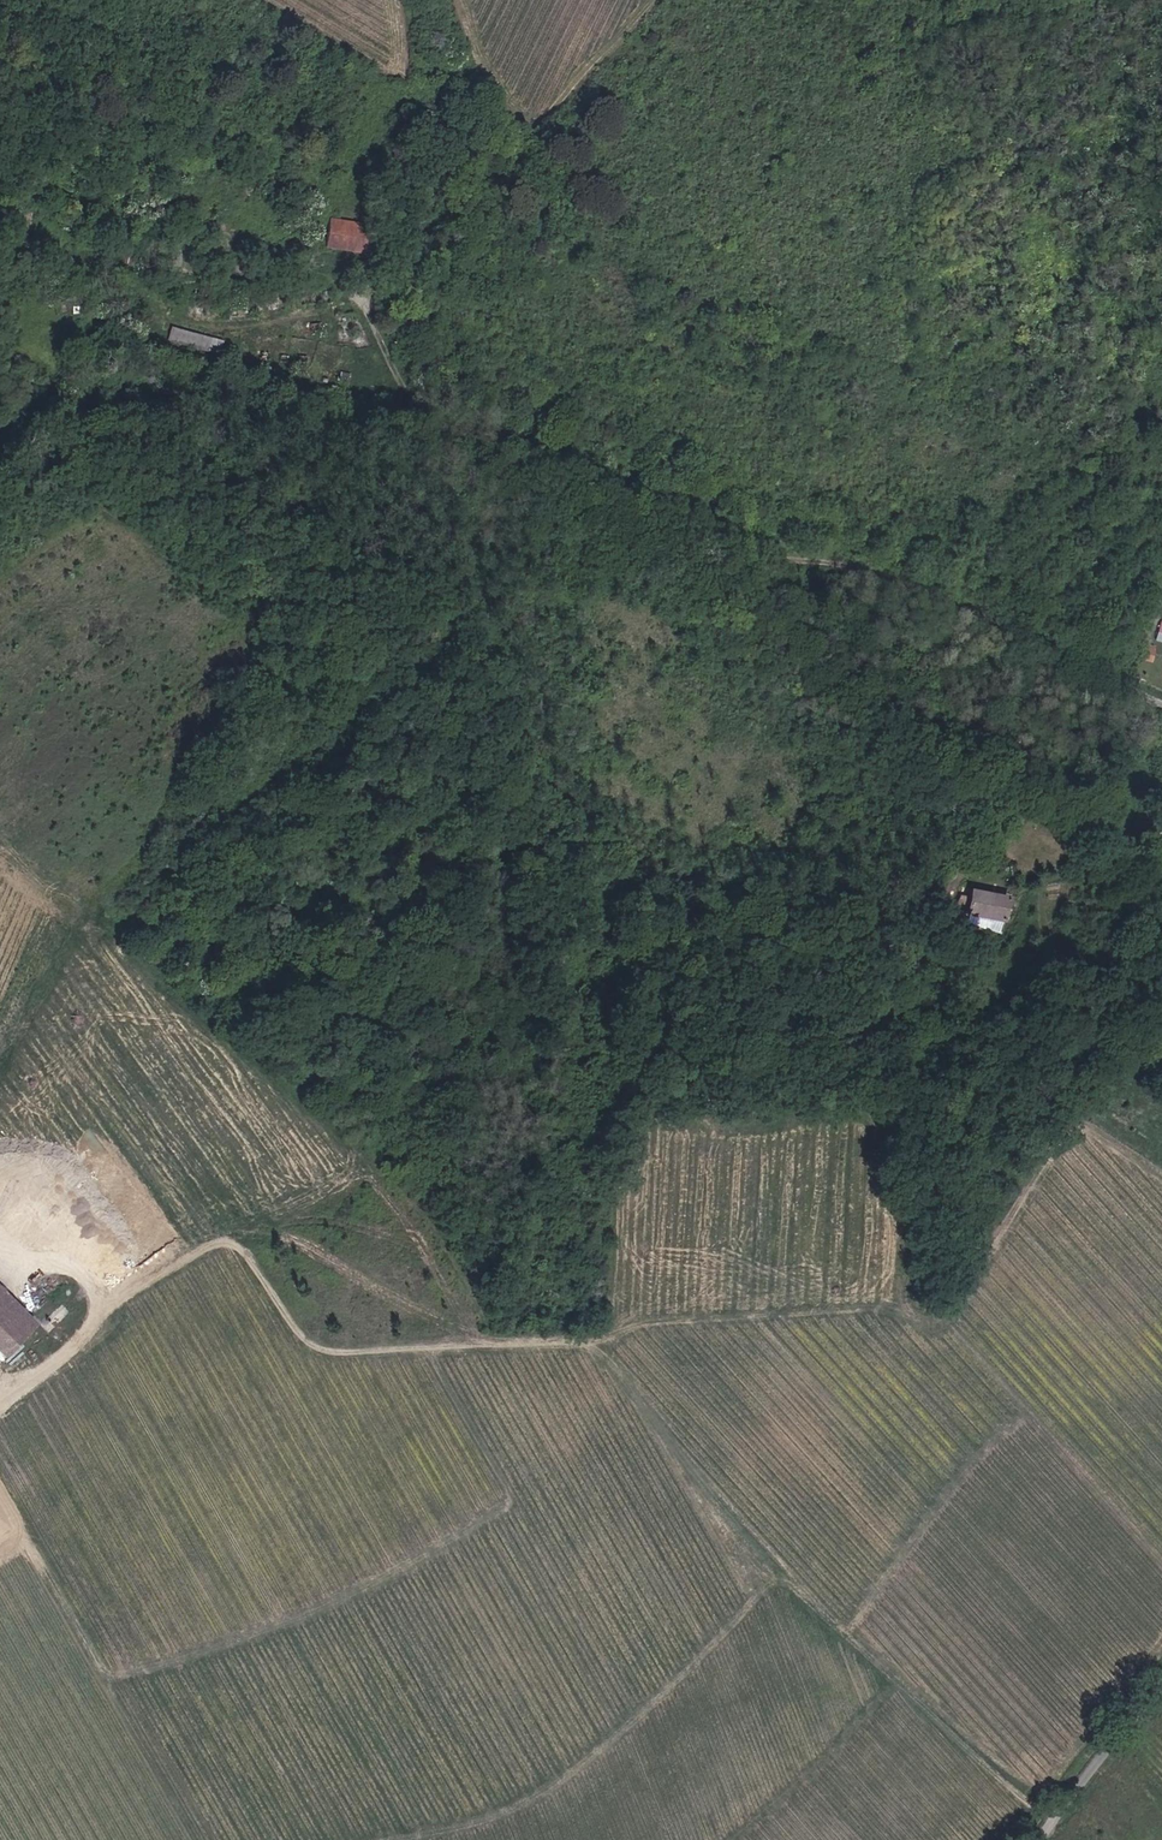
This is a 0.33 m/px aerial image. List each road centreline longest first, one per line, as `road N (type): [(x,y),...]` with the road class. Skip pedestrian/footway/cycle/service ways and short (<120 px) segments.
road 1 (track): [(242,1839),(0,1495)]
road 2 (unclassified): [(1043,1839),(1161,1687)]

